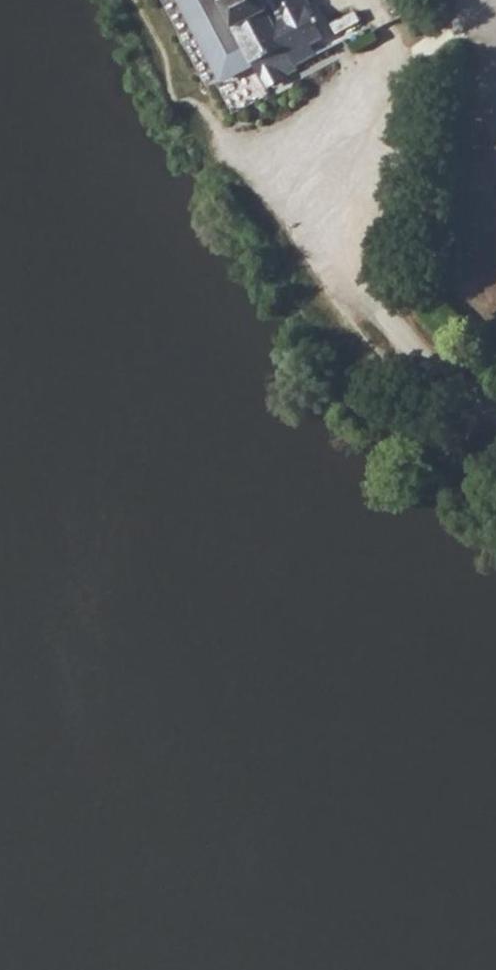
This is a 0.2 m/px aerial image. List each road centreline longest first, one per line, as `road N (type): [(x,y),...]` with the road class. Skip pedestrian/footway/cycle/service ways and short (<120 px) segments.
road 1 (unclassified): [(495,410),(353,281)]

